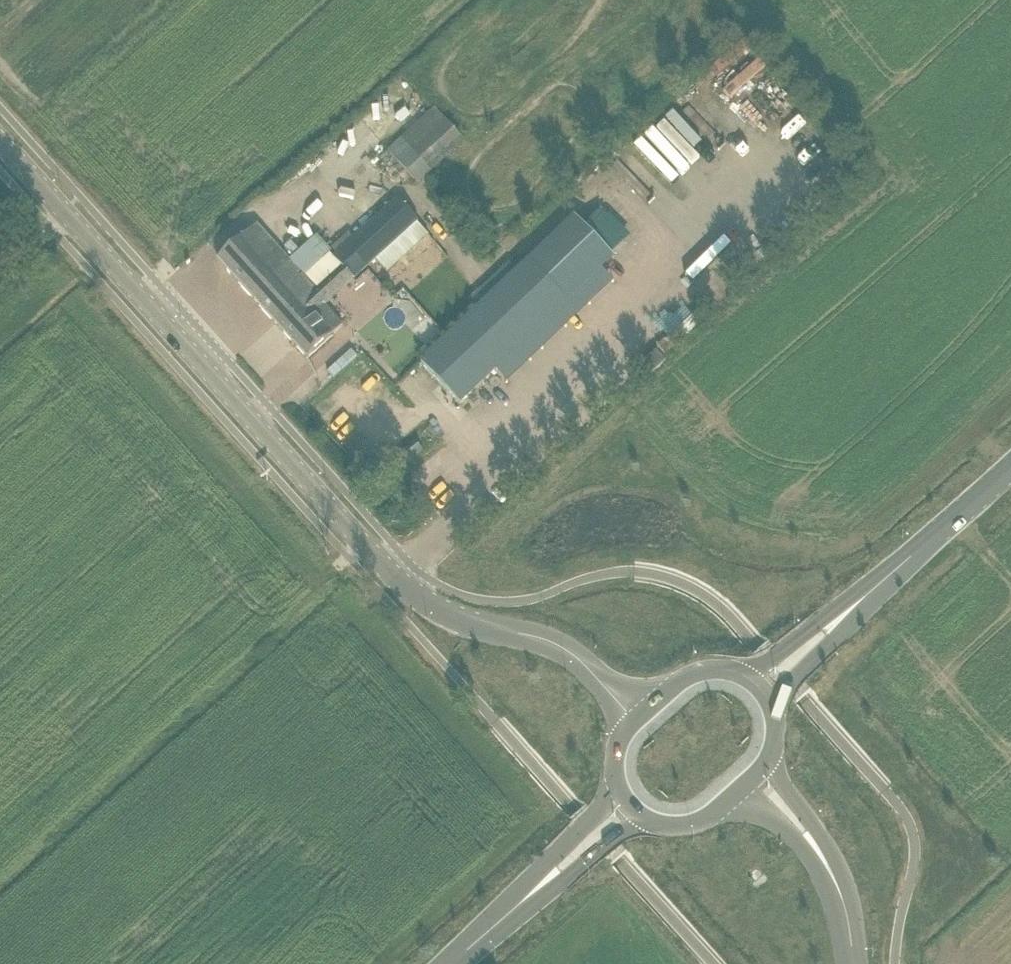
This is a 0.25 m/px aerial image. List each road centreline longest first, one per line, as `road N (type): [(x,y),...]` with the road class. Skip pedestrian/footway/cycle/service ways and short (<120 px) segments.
road 1 (tertiary): [(636,722),(568,651),(446,612),(401,582),(0,136)]
road 2 (secondary): [(870,593),(1010,468)]
road 3 (secondary): [(773,700),(827,650),(870,593)]
road 4 (secondary): [(870,593),(753,676)]
road 5 (secondary): [(753,676),(736,668),(705,669),(636,722)]
road 6 (secondary): [(537,890),(639,821)]
road 7 (secondary): [(616,796),(537,890)]

